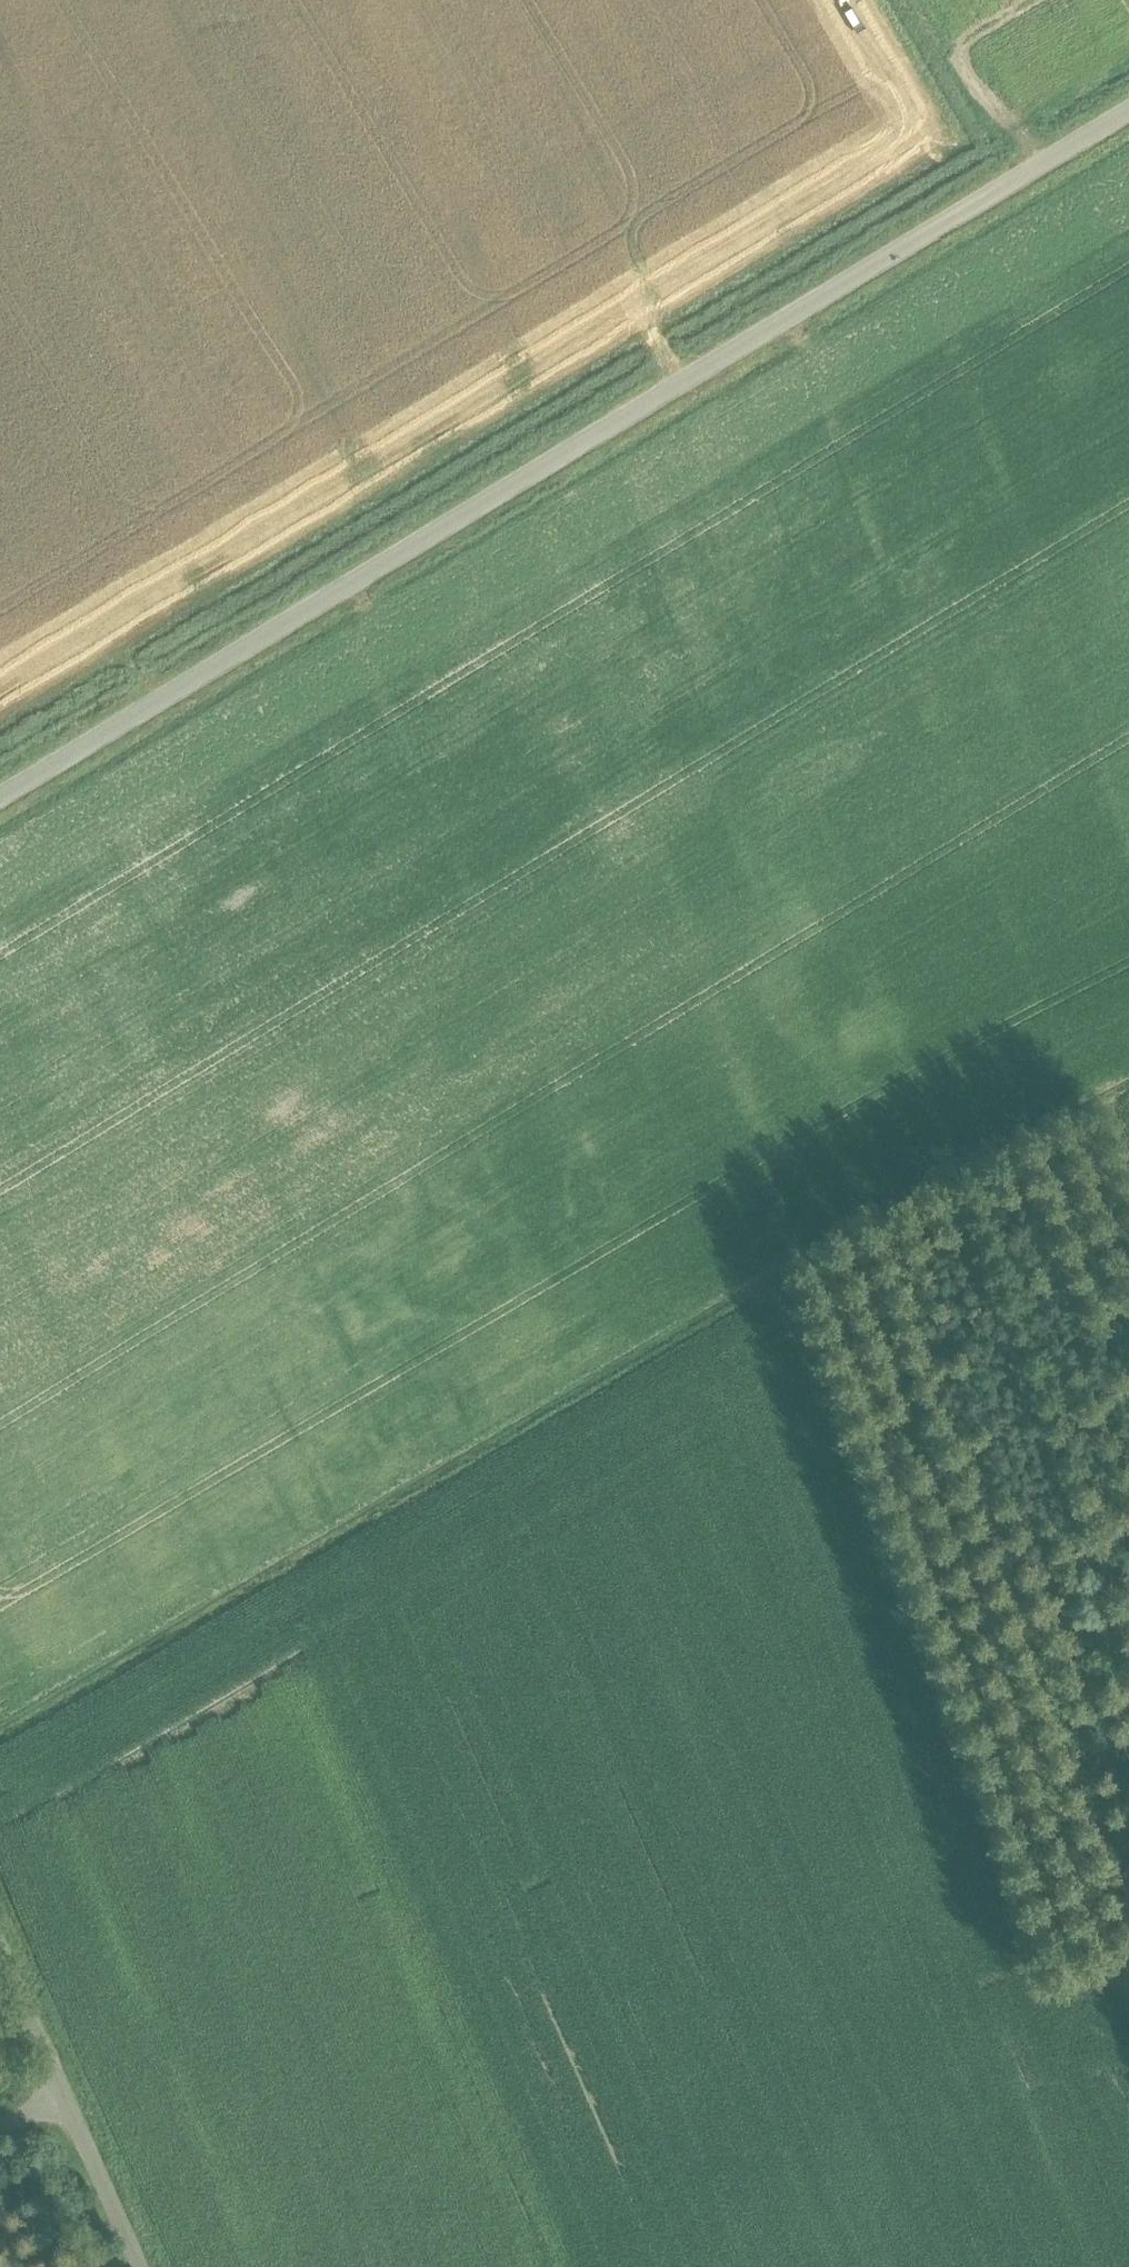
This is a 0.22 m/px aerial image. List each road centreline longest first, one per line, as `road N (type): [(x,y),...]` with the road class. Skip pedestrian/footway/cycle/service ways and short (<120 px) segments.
road 1 (unclassified): [(0,799),(1128,111)]
road 2 (unclassified): [(135,2266),(63,2100)]
road 3 (unclassified): [(63,2100),(0,1955)]

